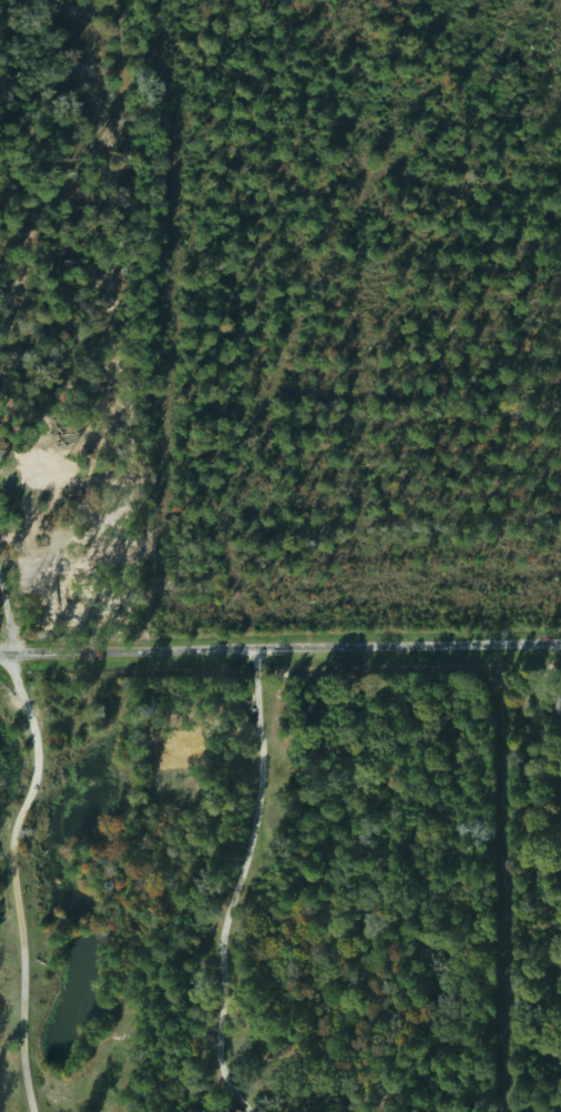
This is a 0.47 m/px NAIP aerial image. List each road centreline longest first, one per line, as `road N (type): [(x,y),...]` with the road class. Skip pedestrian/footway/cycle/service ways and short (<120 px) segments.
road 1 (residential): [(560,648),(0,663)]

